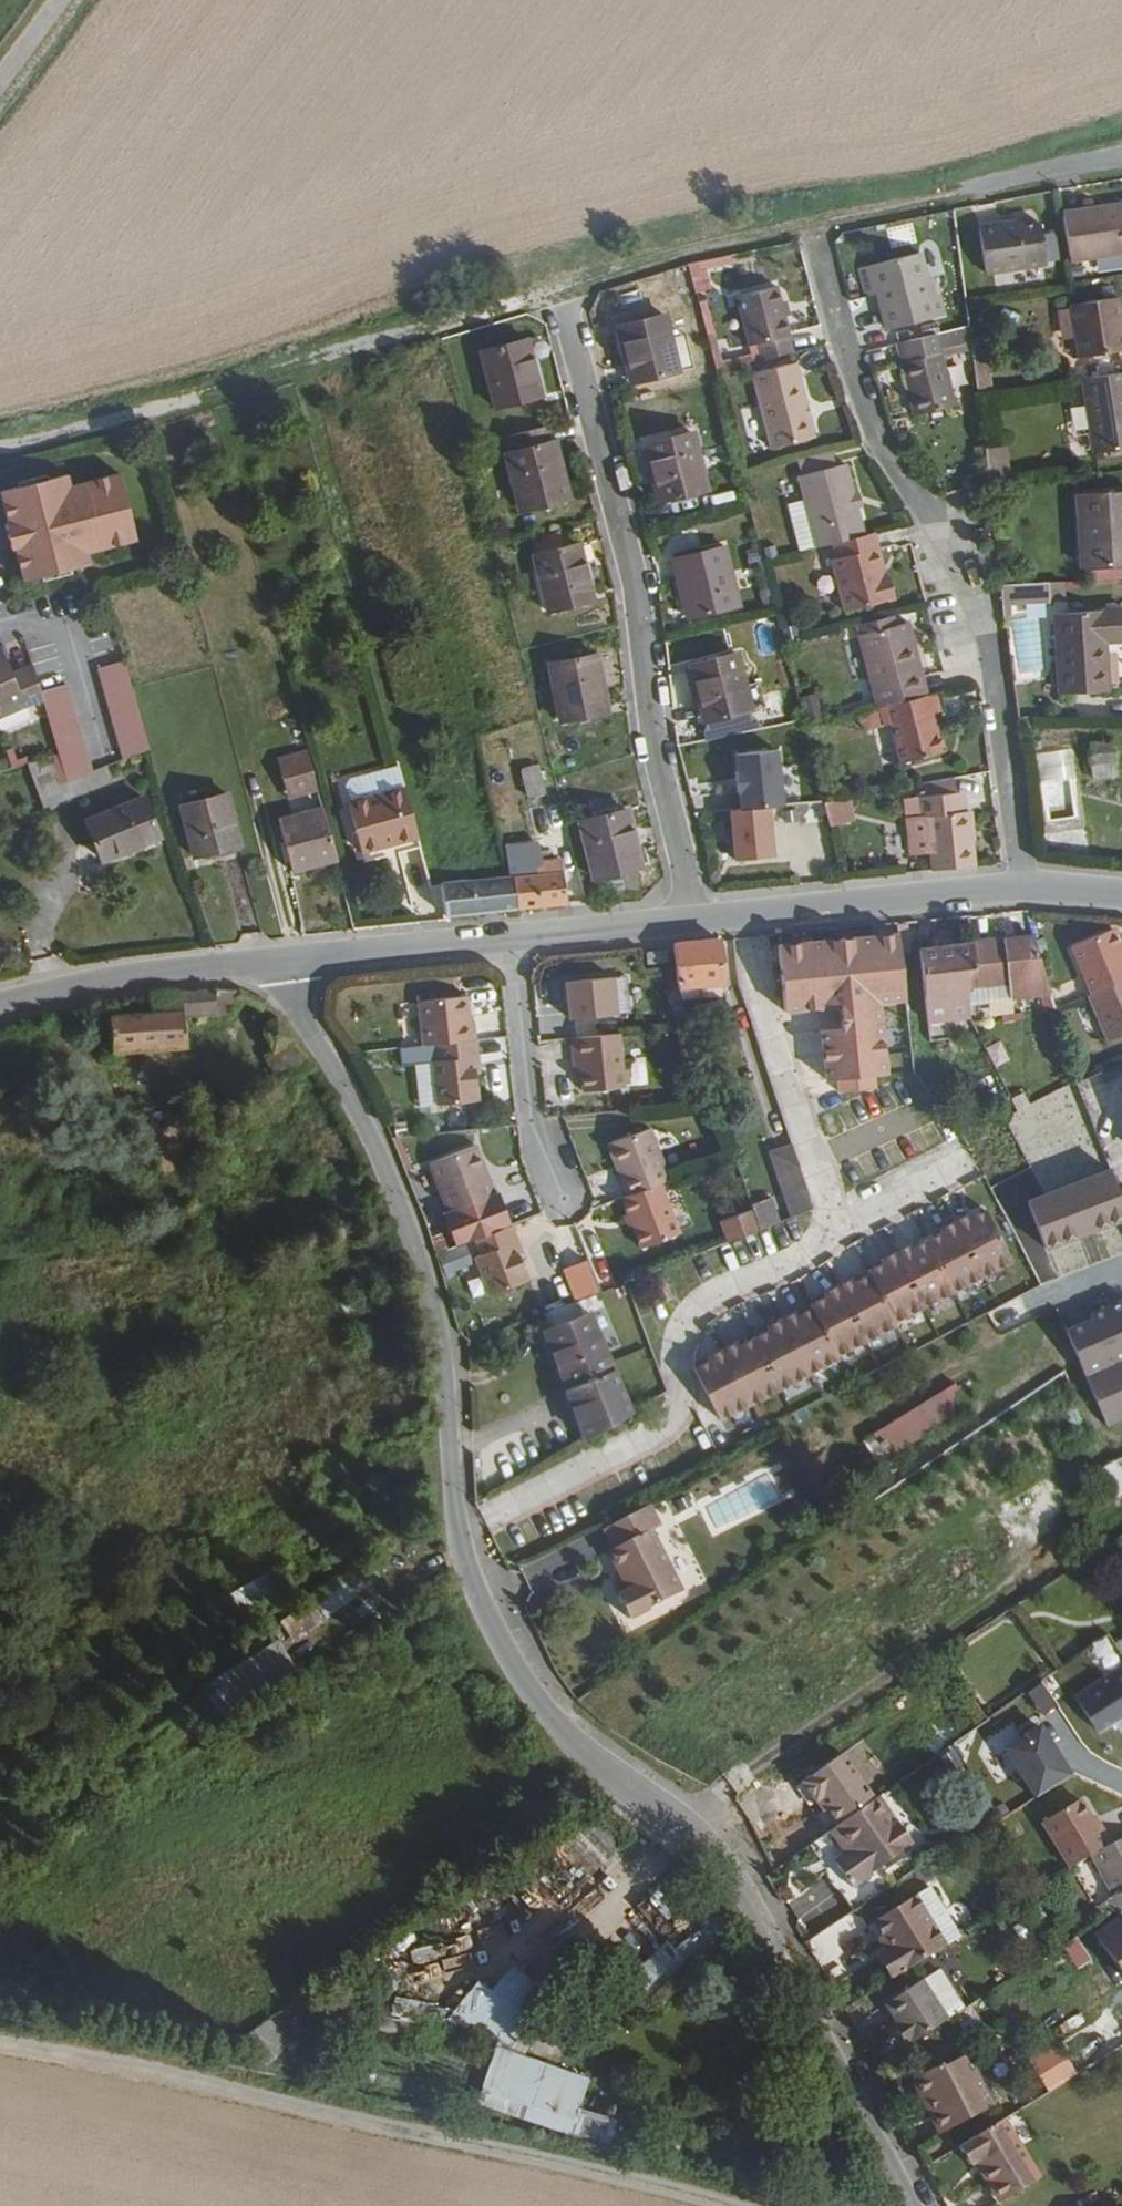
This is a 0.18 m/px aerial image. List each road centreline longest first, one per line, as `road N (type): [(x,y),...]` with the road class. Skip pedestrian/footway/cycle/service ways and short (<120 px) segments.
road 1 (residential): [(914,2205),(753,1902),(701,1837),(582,1751),(549,1716),(471,1585),(454,1501),(441,1330),(399,1204),(280,959)]
road 2 (track): [(0,2046),(180,2075),(725,2205)]
road 3 (residential): [(1025,886),(987,619),(876,436),(810,222)]
road 4 (residential): [(561,291),(640,590),(659,768),(698,918)]
road 5 (tertiary): [(1025,886),(698,918)]
road 6 (tertiary): [(280,959),(131,976),(0,1007)]
road 7 (residential): [(510,933),(529,1112),(561,1190)]
road 8 (tertiary): [(510,933),(280,959)]
road 9 (tertiary): [(698,918),(510,933)]
road 10 (residential): [(971,189),(1121,158)]

